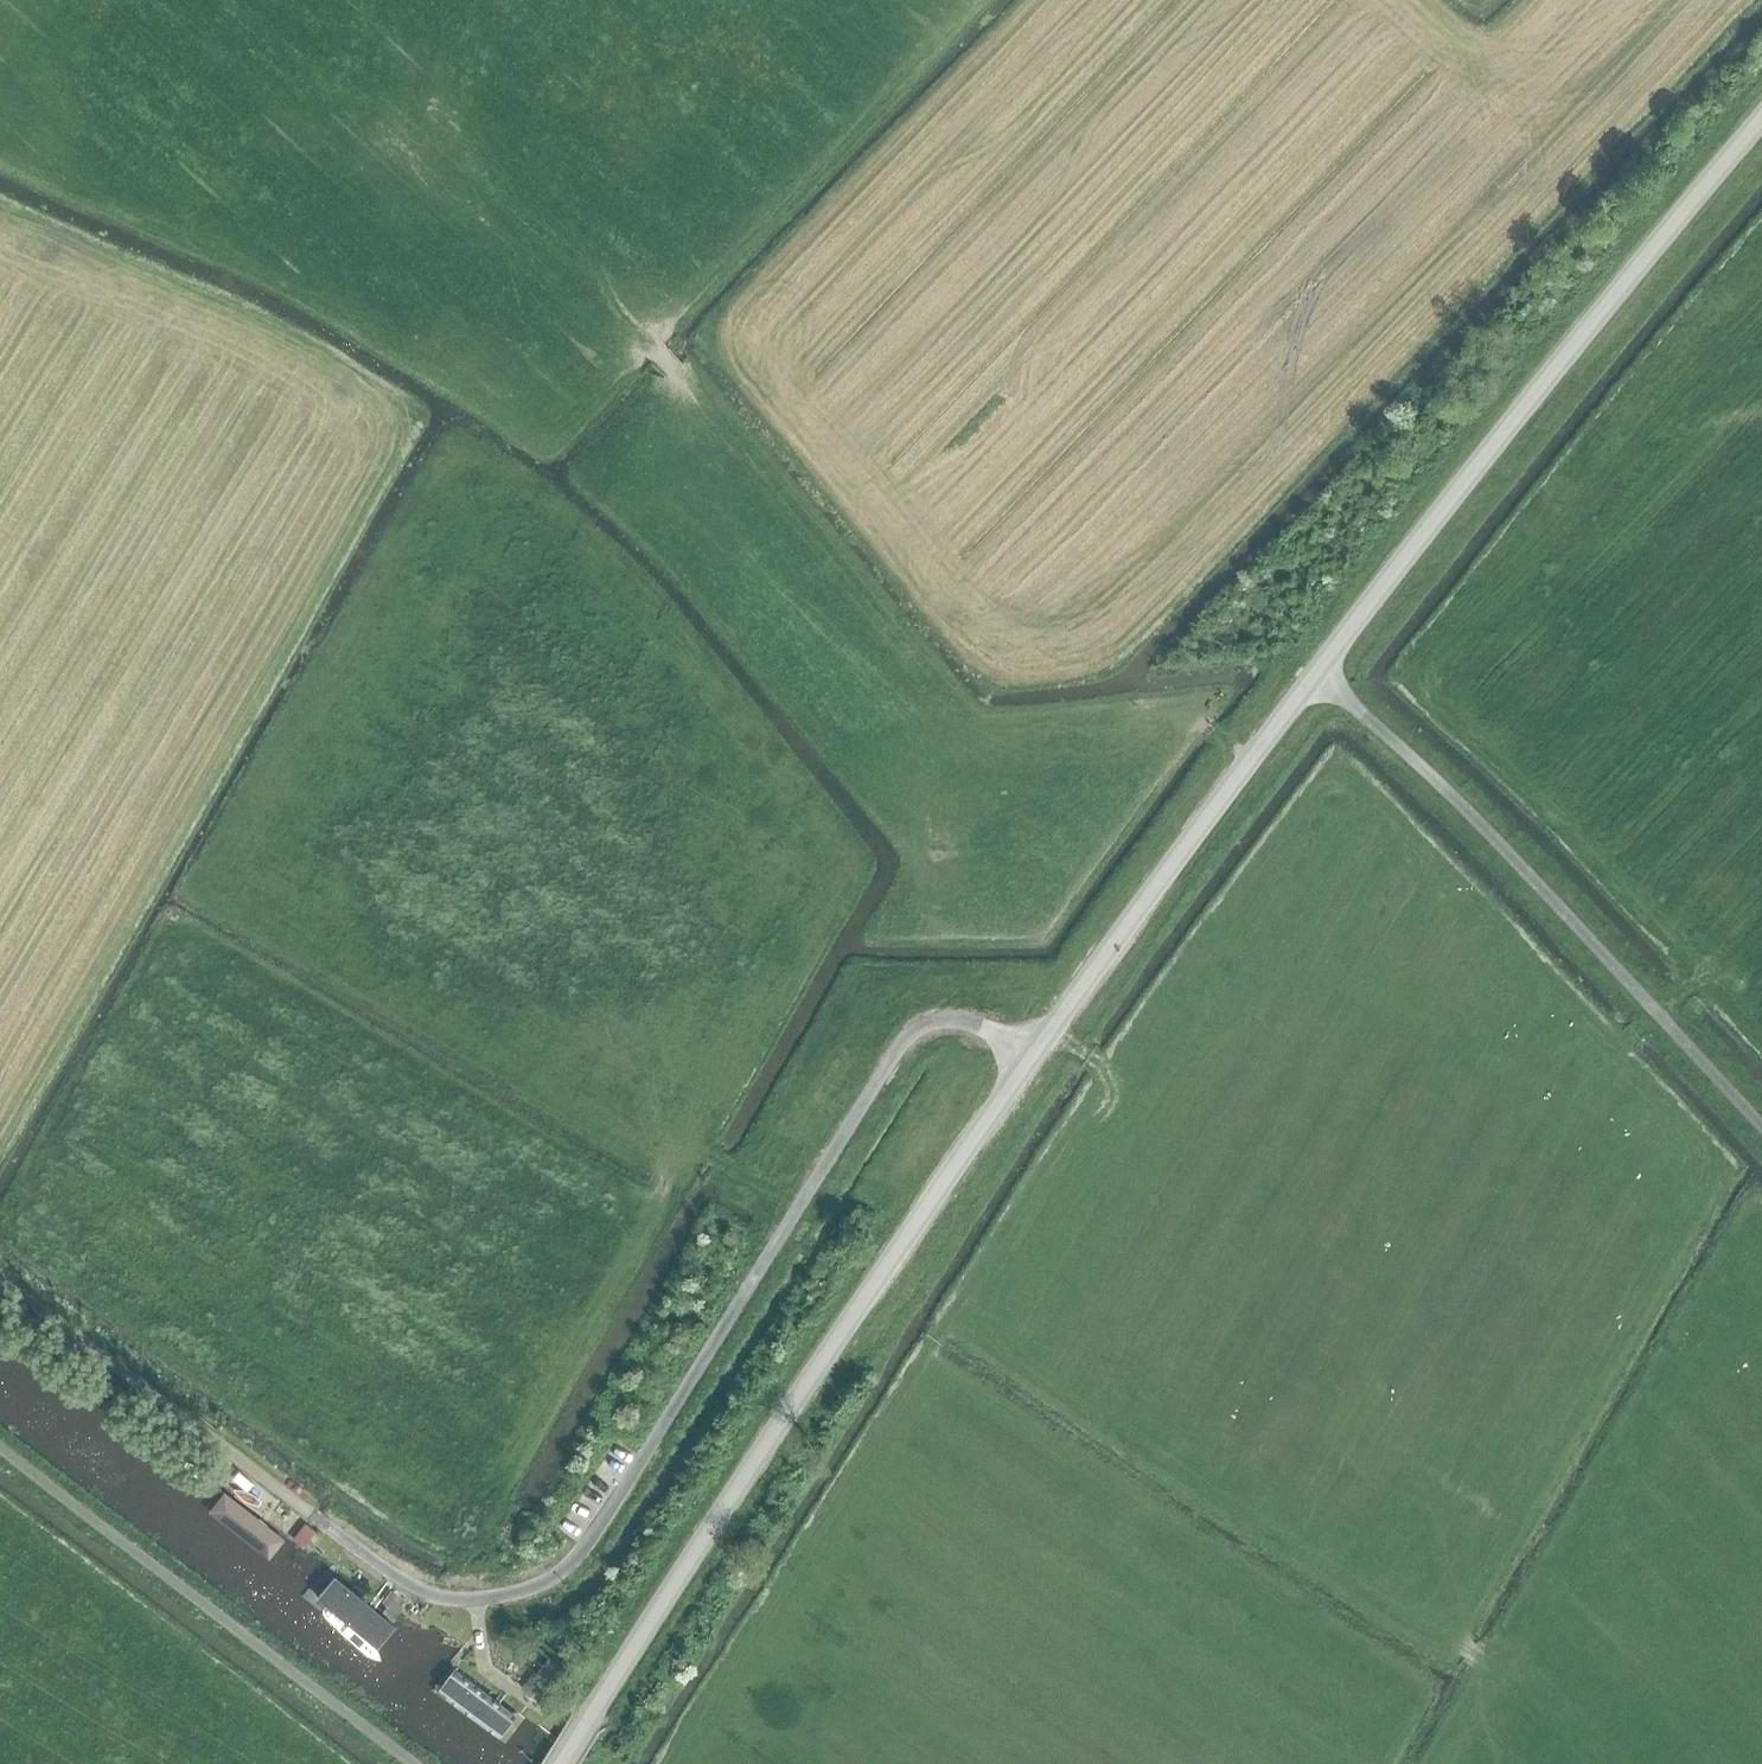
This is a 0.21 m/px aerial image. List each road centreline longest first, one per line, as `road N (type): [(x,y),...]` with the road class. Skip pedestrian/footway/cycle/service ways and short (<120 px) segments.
road 1 (unclassified): [(1033,1049),(954,1019),(912,1033),(896,1049),(576,1558),(534,1588),(506,1597),(452,1601),(401,1584),(0,1275)]
road 2 (unclassified): [(559,1763),(1033,1049)]
road 3 (unclassified): [(1316,671),(1761,120)]
road 4 (unclassified): [(1761,1122),(1532,871),(1316,671)]
road 5 (unclassified): [(1033,1049),(1316,671)]

